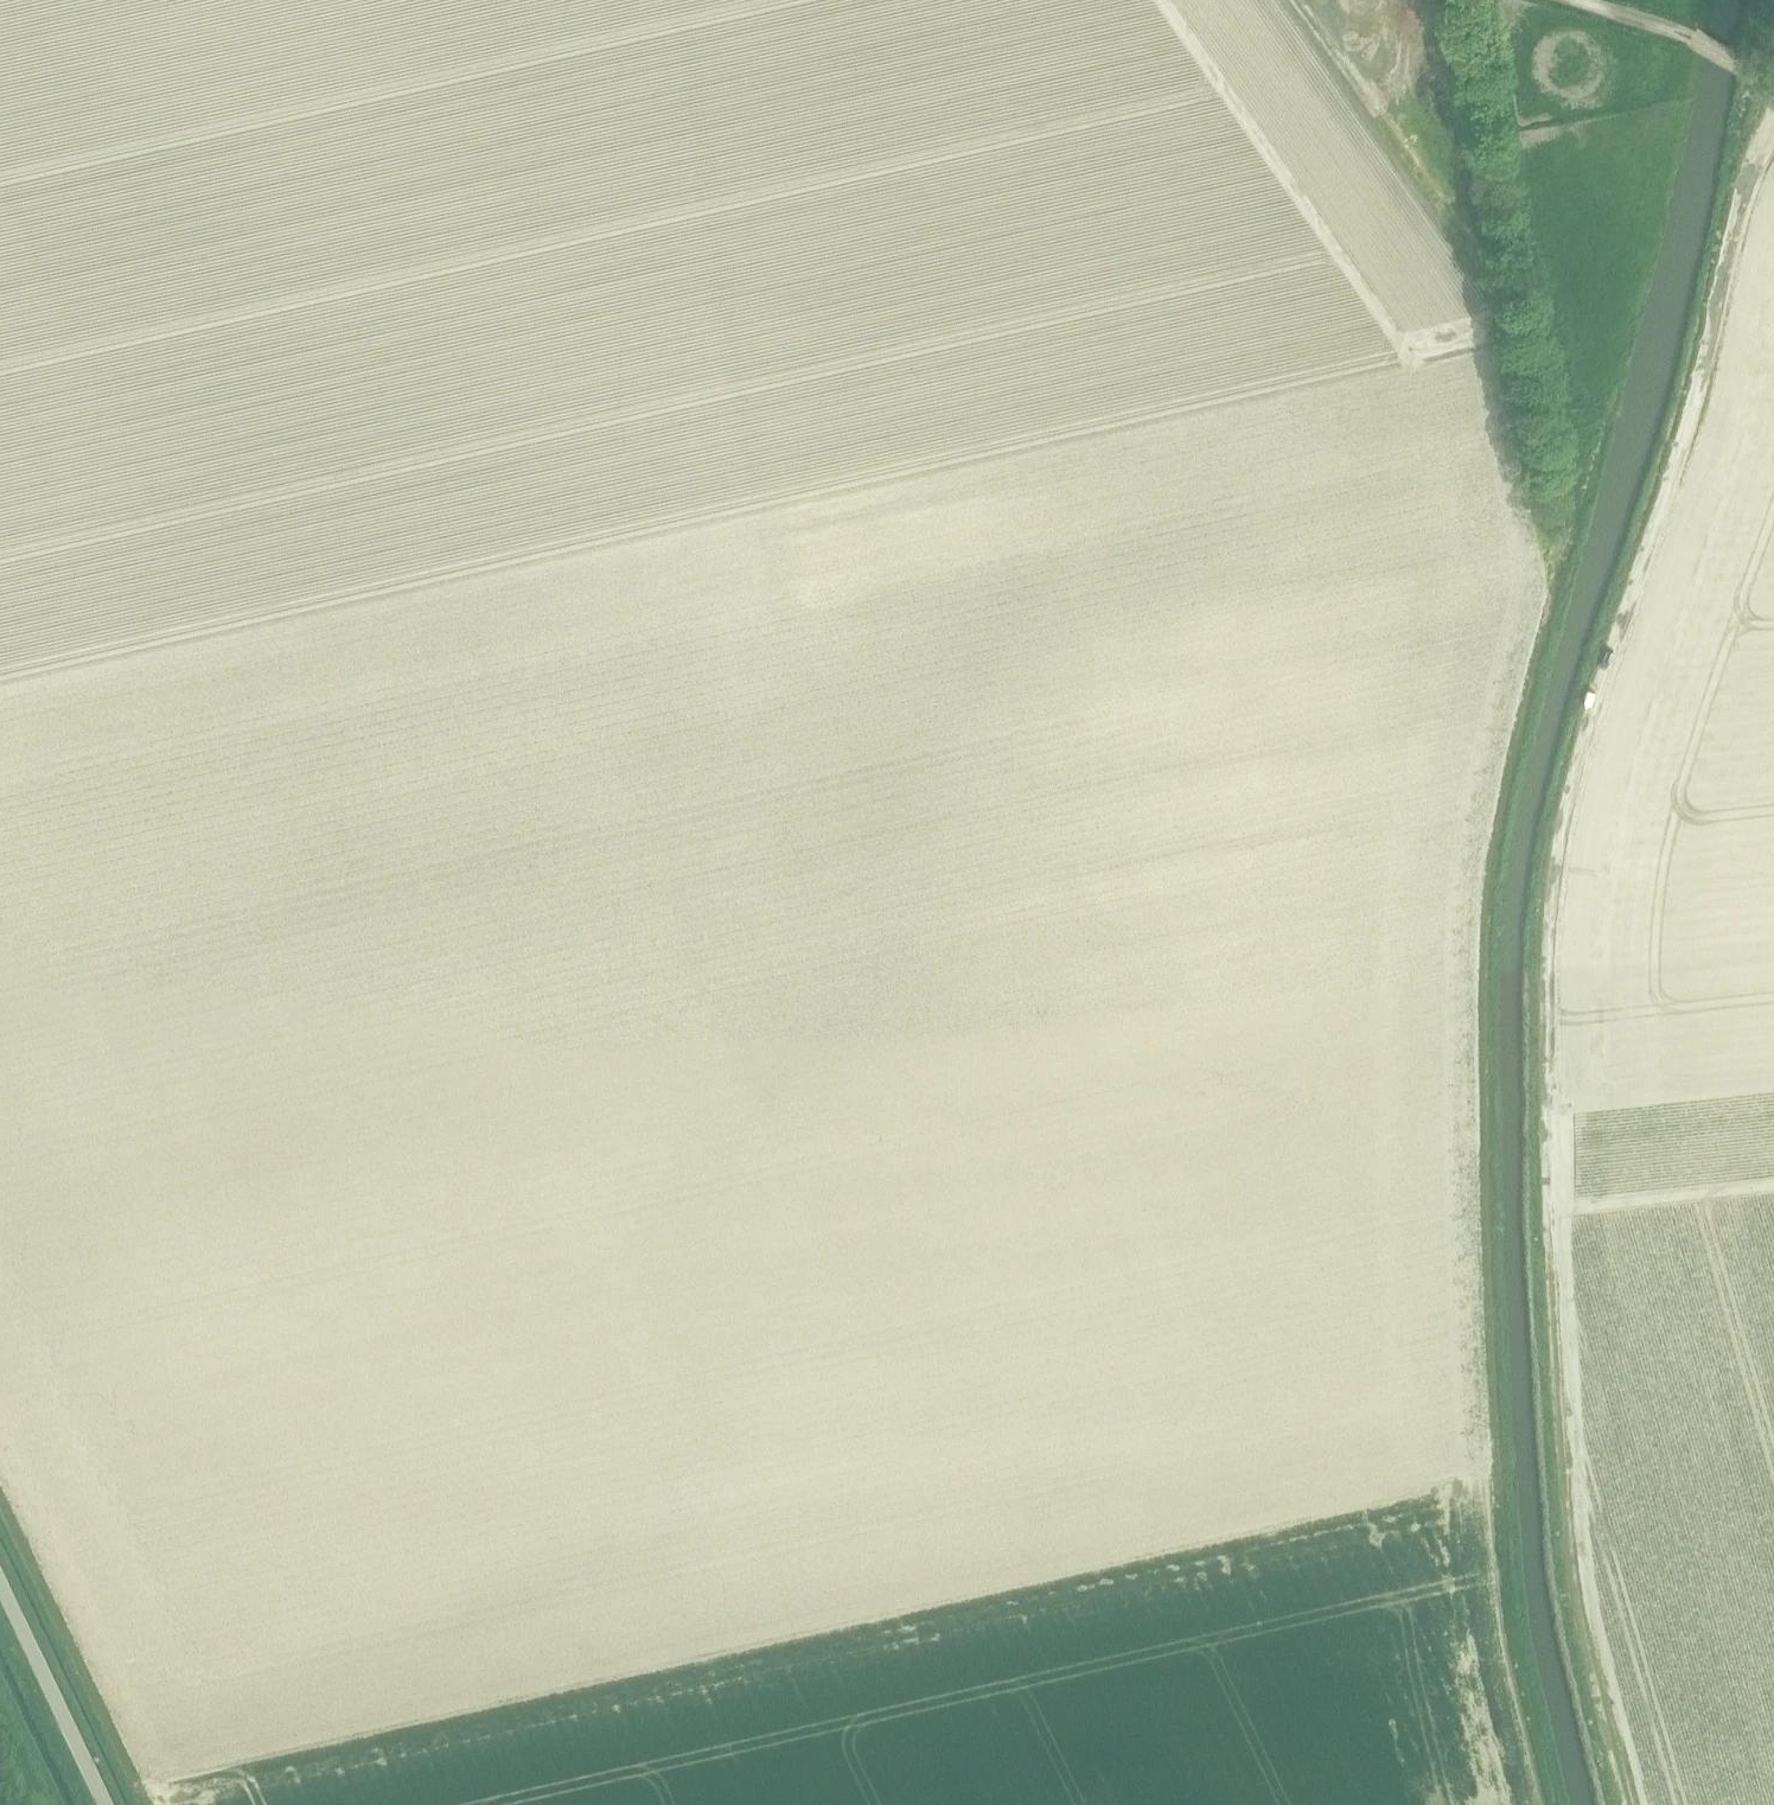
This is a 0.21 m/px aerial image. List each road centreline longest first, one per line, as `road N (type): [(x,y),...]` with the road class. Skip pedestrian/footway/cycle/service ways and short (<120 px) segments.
road 1 (unclassified): [(105,1804),(0,1584)]

